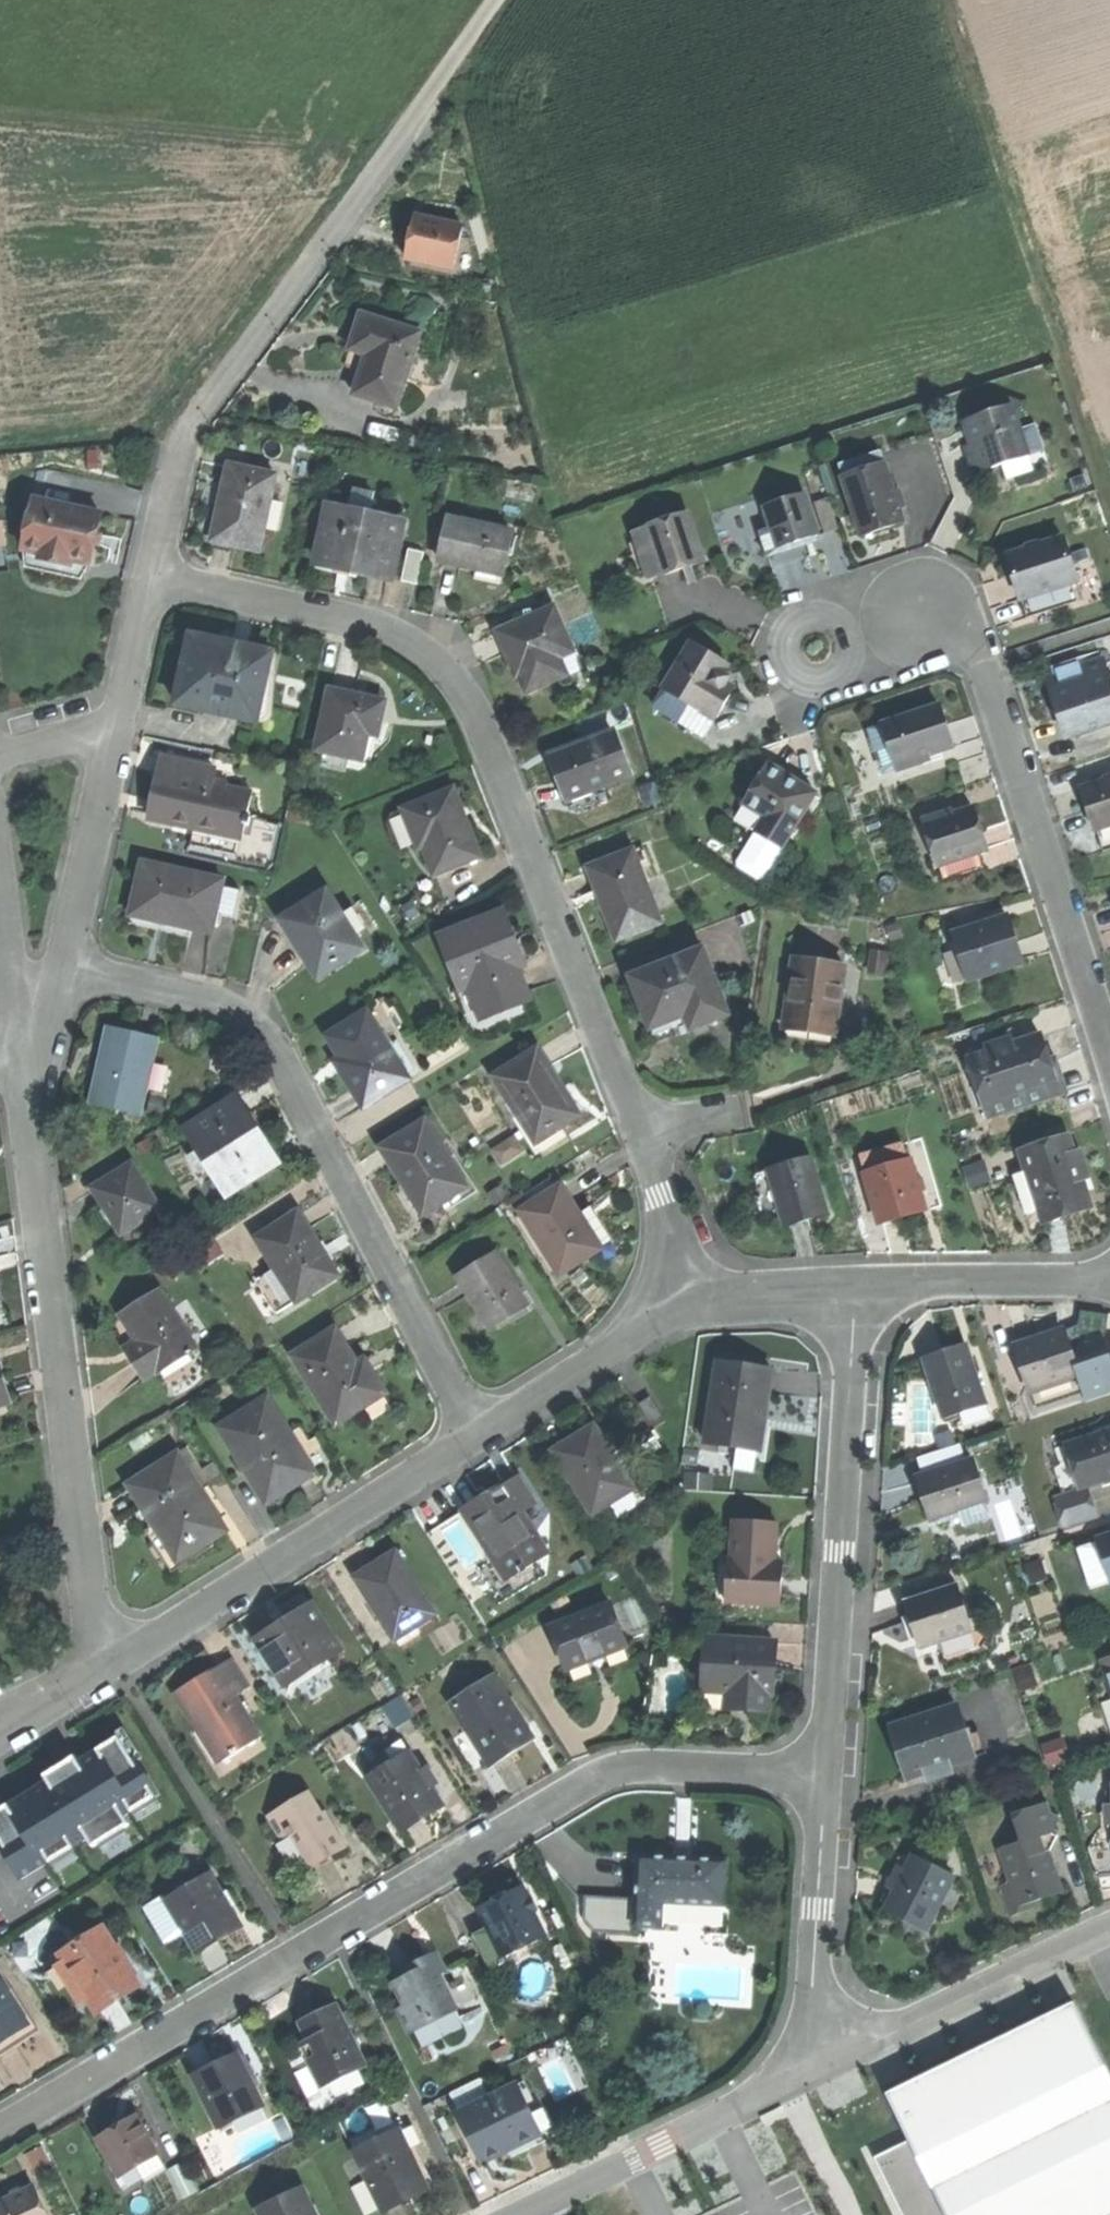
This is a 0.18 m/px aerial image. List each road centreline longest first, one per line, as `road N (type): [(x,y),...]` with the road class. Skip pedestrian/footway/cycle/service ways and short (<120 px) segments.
road 1 (residential): [(0,2132),(599,1774),(635,1764),(827,1773)]
road 2 (residential): [(645,1131),(454,669),(394,627),(150,575)]
road 3 (residential): [(69,965),(244,1006),(280,1039),(474,1433)]
road 4 (residential): [(26,1054),(93,1609),(121,1656)]
road 5 (residential): [(827,1773),(860,1285)]
road 6 (residential): [(1109,1037),(982,648),(920,615)]
road 7 (residential): [(370,177),(189,416),(150,575)]
road 8 (residential): [(121,1656),(474,1433)]
road 9 (residential): [(506,2214),(832,2058)]
road 10 (residential): [(832,2058),(1109,1935)]
road 11 (residential): [(832,2058),(816,2003),(827,1773)]
road 12 (residential): [(474,1433),(685,1298)]
road 13 (residential): [(860,1285),(1109,1277)]
road 14 (residential): [(119,729),(69,965)]
road 15 (track): [(500,0),(370,177)]
road 16 (residential): [(685,1298),(738,1286),(860,1285)]
road 17 (residential): [(685,1298),(645,1131)]
road 18 (residential): [(150,575),(119,729)]
road 19 (residential): [(0,1725),(121,1656)]
road 20 (residential): [(23,1009),(0,881)]
road 21 (residential): [(0,755),(119,729)]

